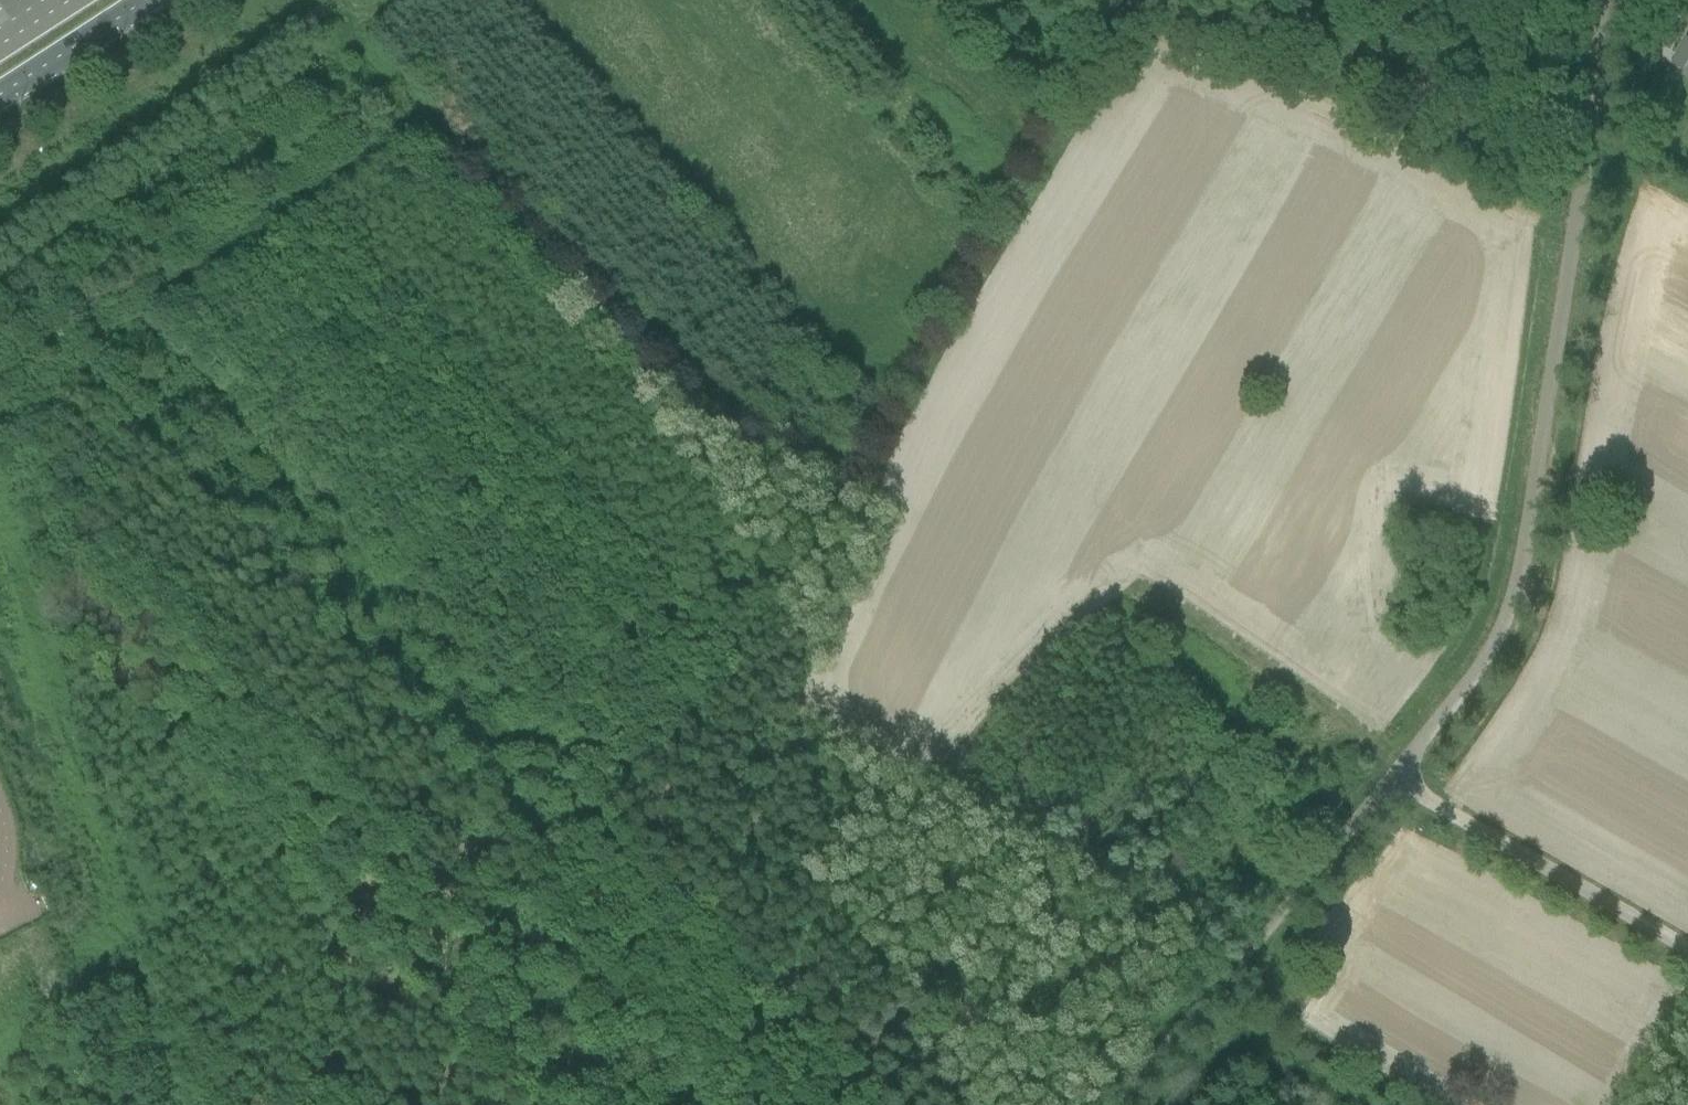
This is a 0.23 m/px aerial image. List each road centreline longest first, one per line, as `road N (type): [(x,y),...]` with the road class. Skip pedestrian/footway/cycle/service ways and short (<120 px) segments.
road 1 (secondary): [(0,96),(149,0)]

